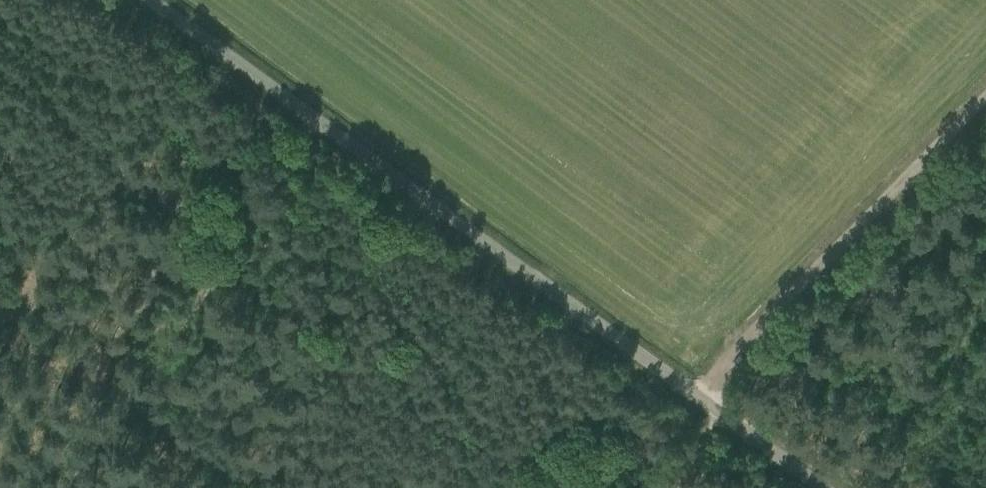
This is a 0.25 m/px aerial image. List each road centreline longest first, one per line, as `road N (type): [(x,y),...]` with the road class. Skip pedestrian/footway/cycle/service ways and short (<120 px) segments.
road 1 (unclassified): [(820,487),(147,0)]
road 2 (track): [(64,487),(208,293),(227,249),(316,122)]
road 3 (track): [(985,97),(738,350),(707,406)]

